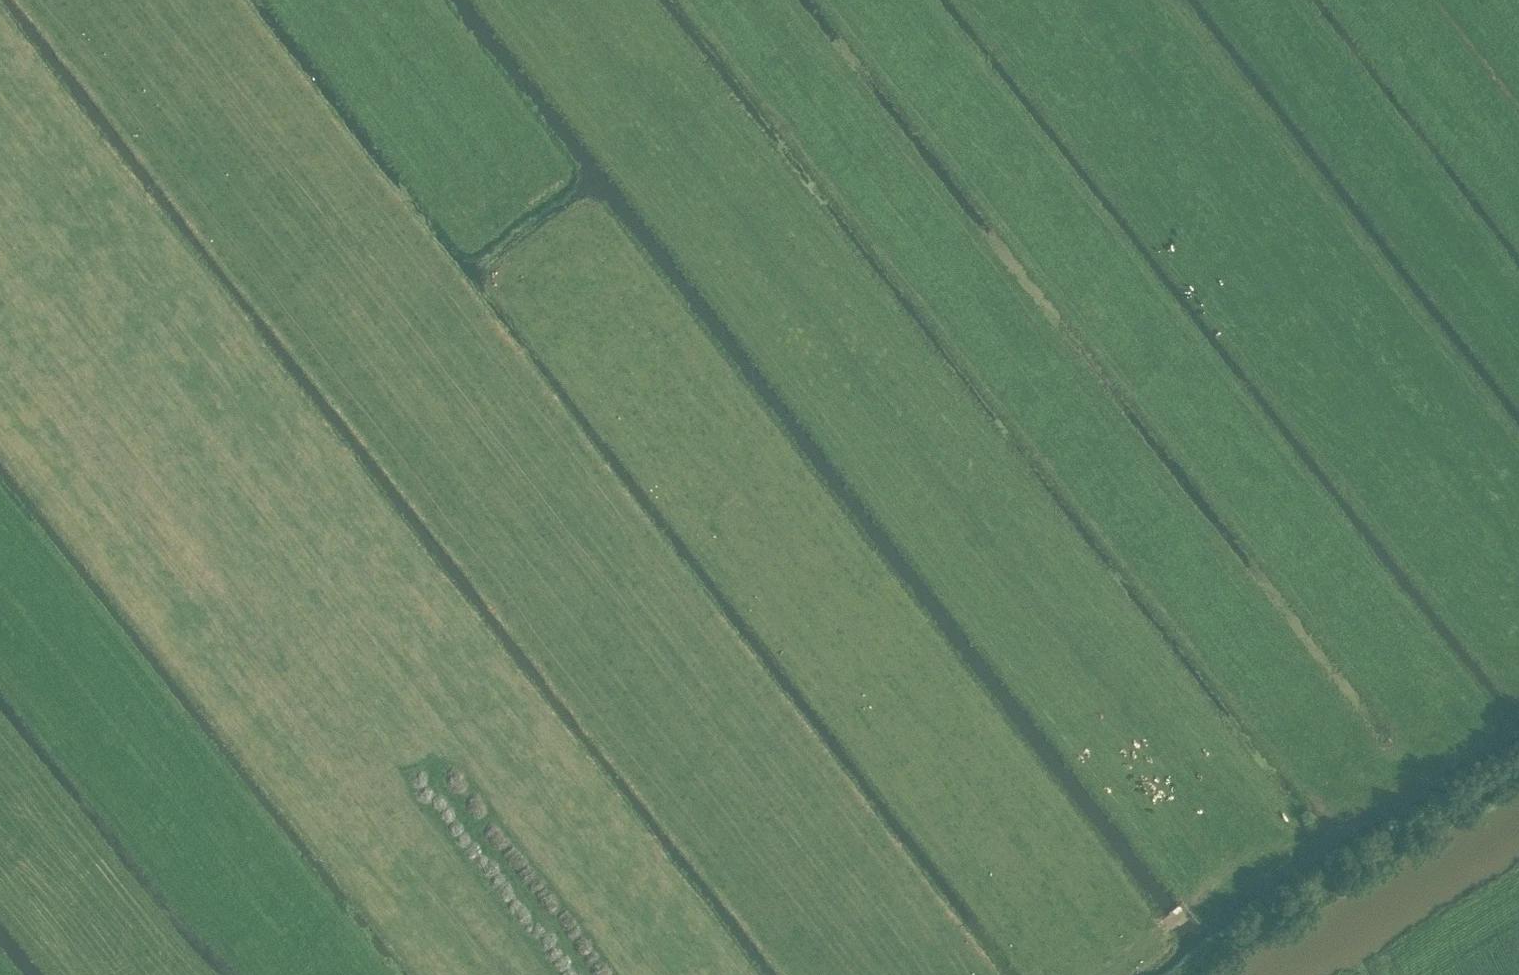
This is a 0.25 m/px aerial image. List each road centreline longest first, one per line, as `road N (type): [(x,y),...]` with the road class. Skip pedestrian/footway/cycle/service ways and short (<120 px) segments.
road 1 (track): [(904,412),(1257,870),(1103,974)]
road 2 (track): [(1257,870),(1449,749),(1438,716),(1229,454)]

